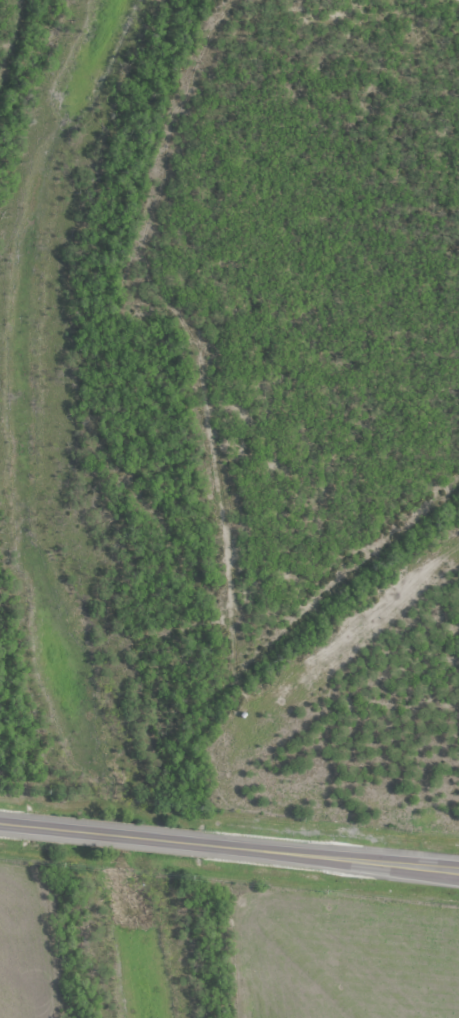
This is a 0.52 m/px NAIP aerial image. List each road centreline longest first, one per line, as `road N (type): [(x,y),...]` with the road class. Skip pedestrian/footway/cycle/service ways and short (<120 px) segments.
road 1 (primary): [(0,823),(458,871)]

